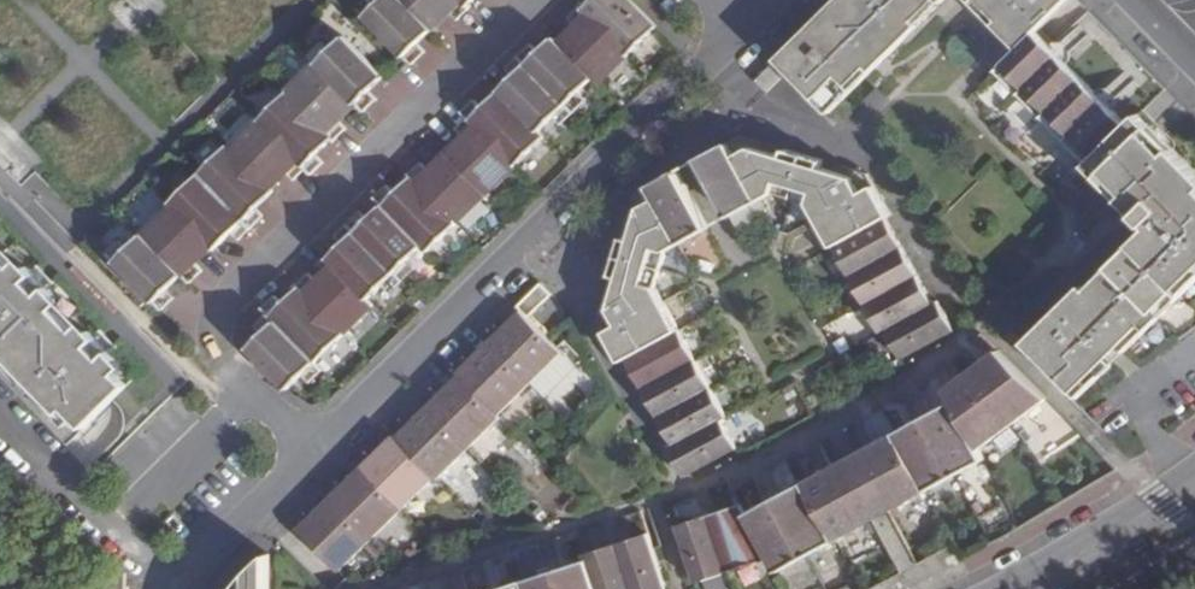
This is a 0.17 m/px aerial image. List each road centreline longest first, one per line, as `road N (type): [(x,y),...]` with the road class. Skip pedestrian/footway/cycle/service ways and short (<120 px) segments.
road 1 (residential): [(309,452),(210,352),(210,314),(523,0)]
road 2 (residential): [(309,452),(738,34)]
road 3 (residential): [(1013,588),(1194,480)]
road 4 (residential): [(172,588),(309,452)]

